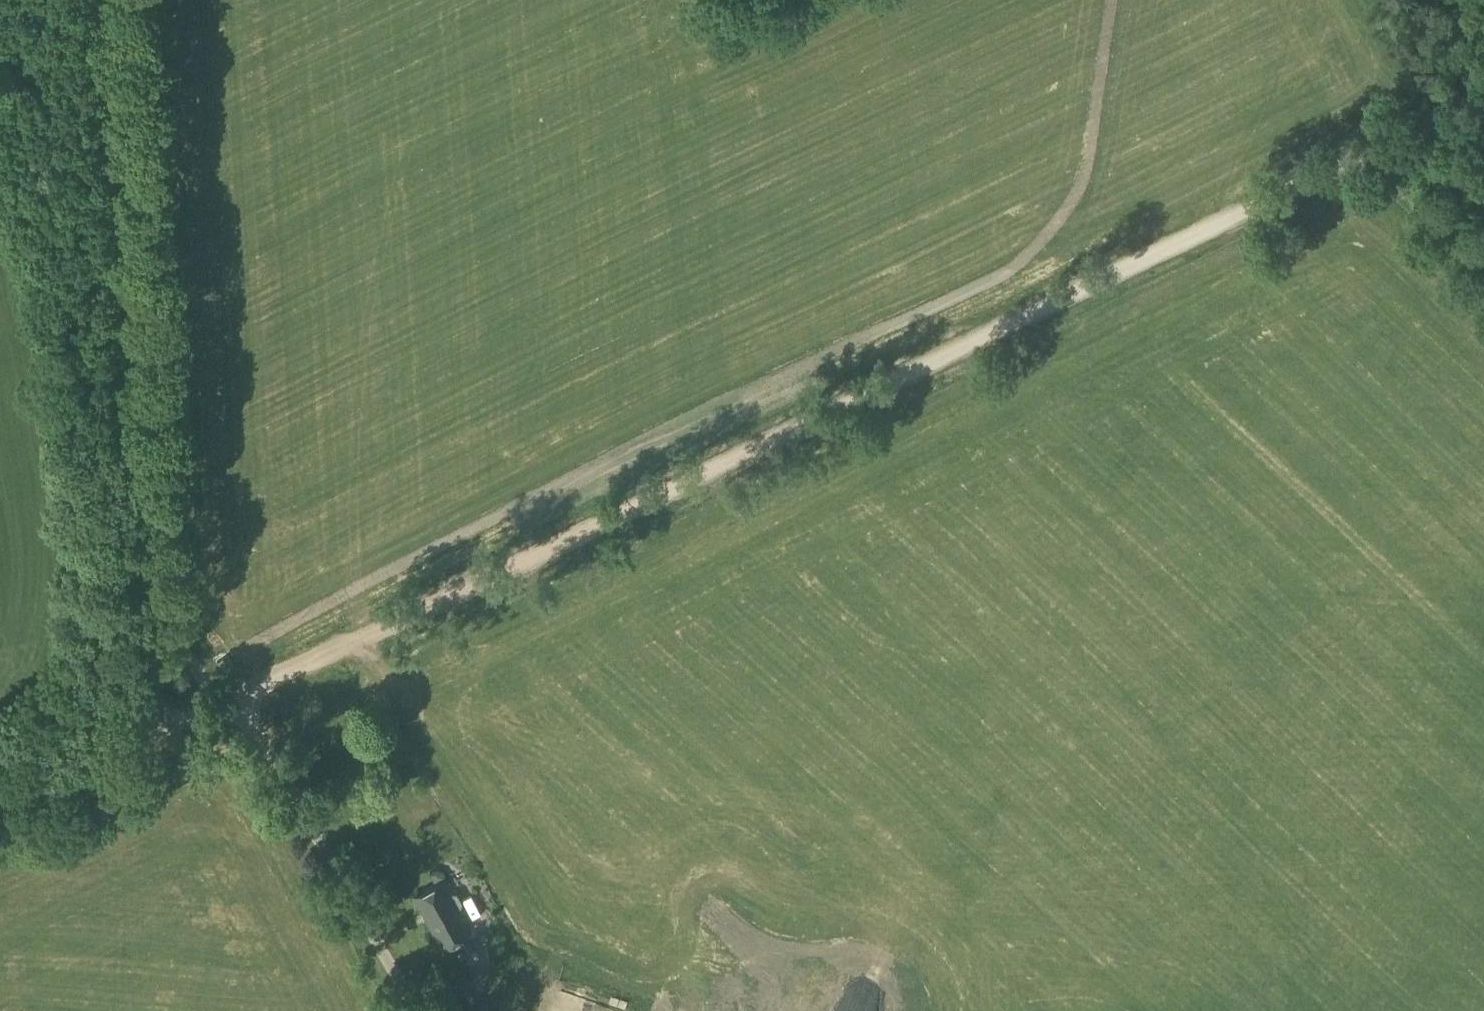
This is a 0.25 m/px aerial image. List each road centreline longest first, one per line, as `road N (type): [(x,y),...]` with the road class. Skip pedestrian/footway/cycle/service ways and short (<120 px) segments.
road 1 (track): [(132,749),(1483,86)]
road 2 (unclassified): [(0,814),(132,749),(150,718),(152,637),(115,0)]
road 3 (track): [(234,702),(418,1010)]

